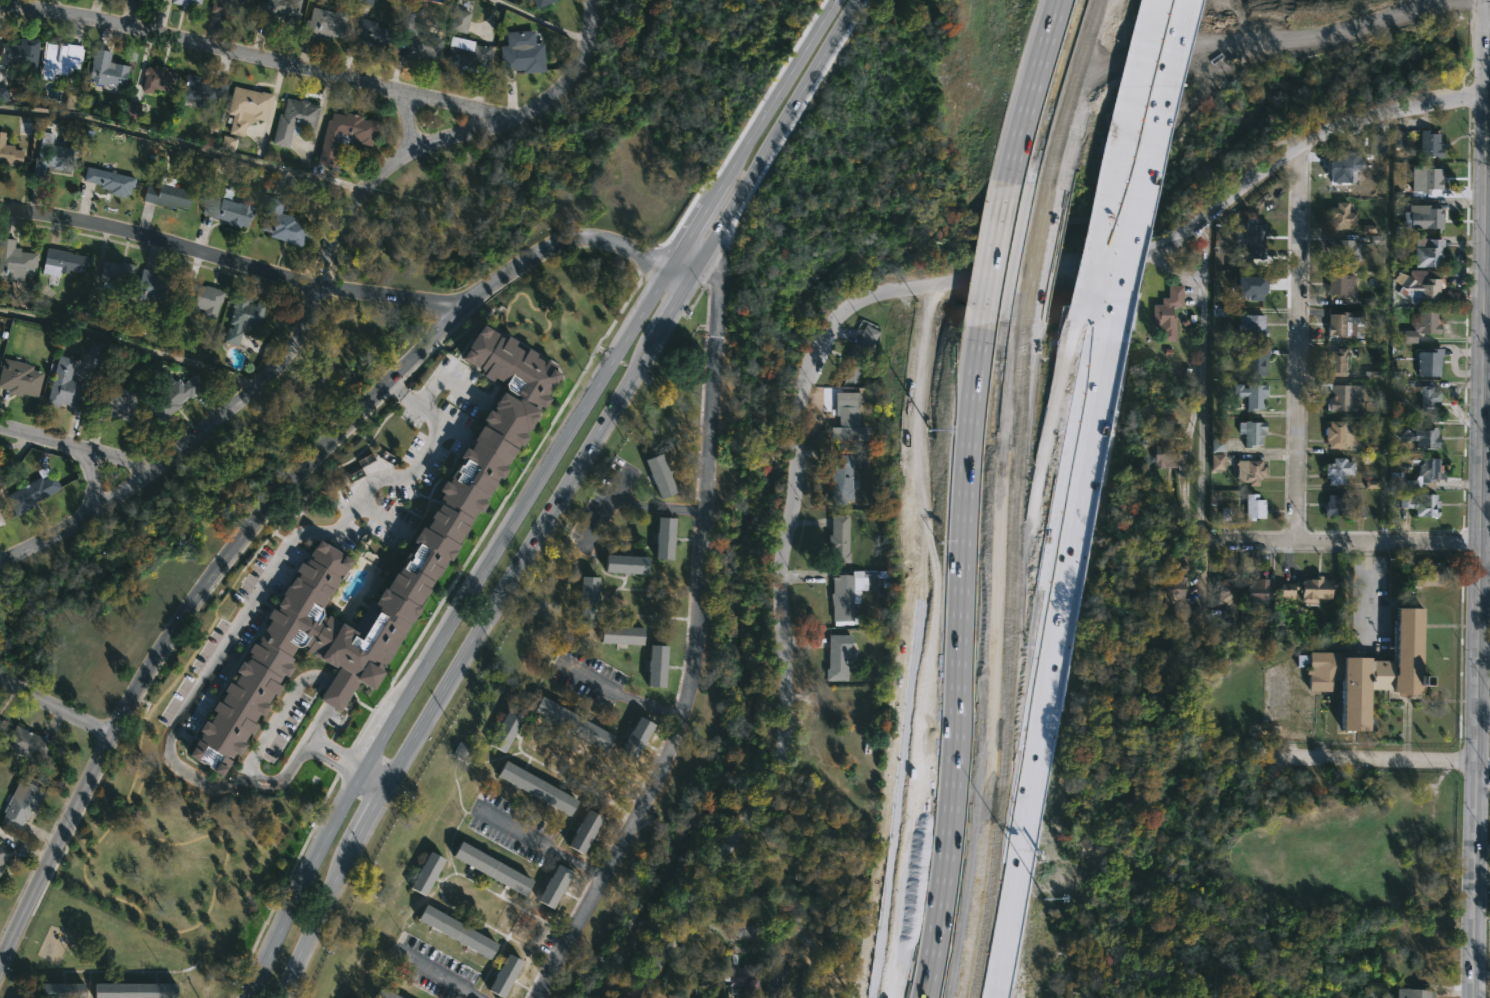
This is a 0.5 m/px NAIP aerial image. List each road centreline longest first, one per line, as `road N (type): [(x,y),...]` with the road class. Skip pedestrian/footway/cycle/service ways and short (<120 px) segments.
road 1 (residential): [(1487,88),(1300,142),(1182,235),(1135,257),(892,293),(864,303),(827,333),(804,400),(785,571),(782,768),(638,997)]
road 2 (tertiary): [(1489,0),(1473,997)]
road 3 (secondary): [(667,272),(399,711),(253,997)]
road 4 (residential): [(462,301),(309,455),(197,590),(111,732),(0,977)]
road 5 (residential): [(685,245),(703,255),(717,293),(690,692),(665,770),(538,997)]
road 6 (motorway): [(998,997),(1113,344)]
road 7 (motorway): [(1093,344),(979,997)]
road 8 (motorway): [(982,352),(953,520),(895,997)]
road 9 (secondary): [(390,789),(651,340)]
road 10 (residential): [(319,285),(293,353),(263,383),(96,514),(0,560)]
road 11 (residential): [(400,91),(71,14),(0,5)]
road 12 (residential): [(1300,142),(1296,541)]
road 13 (residential): [(1204,218),(1199,603)]
road 14 (motorway): [(1113,344),(1185,0)]
road 15 (secondary): [(686,282),(855,0)]
road 16 (residential): [(319,285),(123,230),(0,208)]
road 17 (residential): [(1481,543),(1200,542)]
road 18 (residential): [(405,159),(512,117),(561,85),(590,42),(592,0)]
road 19 (residential): [(667,272),(612,241),(562,238),(520,257),(462,301)]
road 20 (motorway): [(1167,0),(1119,221)]
road 21 (residential): [(1476,761),(1258,757)]
road 22 (motorway): [(1071,0),(1017,204)]
road 23 (secondary): [(835,0),(726,180)]
road 24 (residential): [(160,467),(0,427)]
road 25 (secondary): [(288,997),(357,851)]
road 26 (residential): [(319,285),(357,201),(405,159)]
road 27 (motorway): [(1017,204),(982,352)]
road 28 (residential): [(462,301),(319,285)]
road 29 (residential): [(606,876),(480,809)]
road 30 (residential): [(806,938),(674,936)]
road 31 (residential): [(684,712),(619,696),(568,665)]
road 32 (motorway): [(1119,221),(1093,344)]
road 33 (residential): [(111,732),(0,683)]

